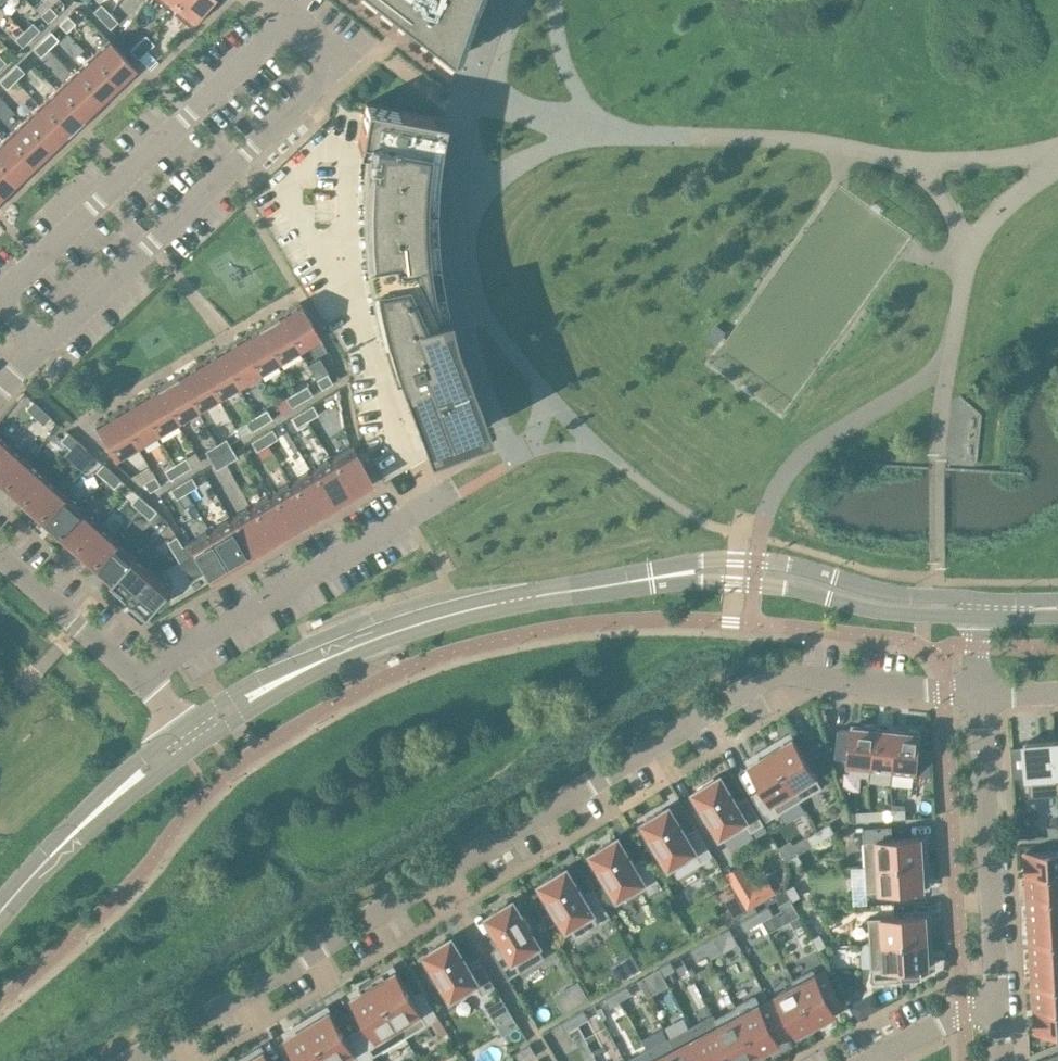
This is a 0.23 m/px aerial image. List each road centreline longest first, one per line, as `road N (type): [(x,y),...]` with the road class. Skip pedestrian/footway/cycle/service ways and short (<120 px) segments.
road 1 (residential): [(945,695),(770,675),(134,1060)]
road 2 (tertiary): [(195,728),(327,648),(488,604),(699,569),(755,571),(924,606)]
road 3 (residential): [(291,15),(342,65),(0,394)]
road 4 (residential): [(144,677),(454,493)]
road 5 (residential): [(1000,992),(984,697)]
road 6 (tertiary): [(0,915),(120,788),(195,728)]
road 7 (residential): [(0,549),(144,677)]
road 8 (residential): [(1000,992),(869,1060)]

